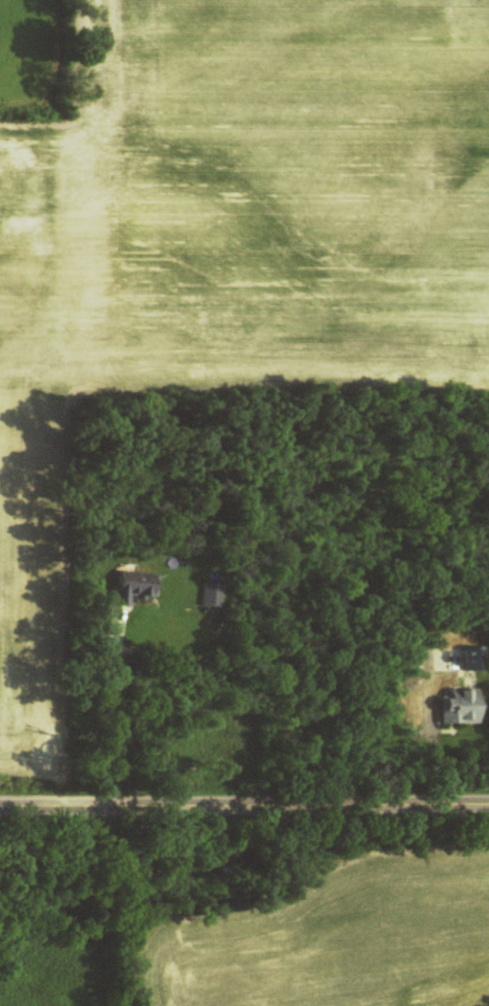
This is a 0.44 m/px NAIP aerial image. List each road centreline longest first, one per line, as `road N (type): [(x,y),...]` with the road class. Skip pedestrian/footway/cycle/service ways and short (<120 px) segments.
road 1 (residential): [(488,802),(0,802)]

